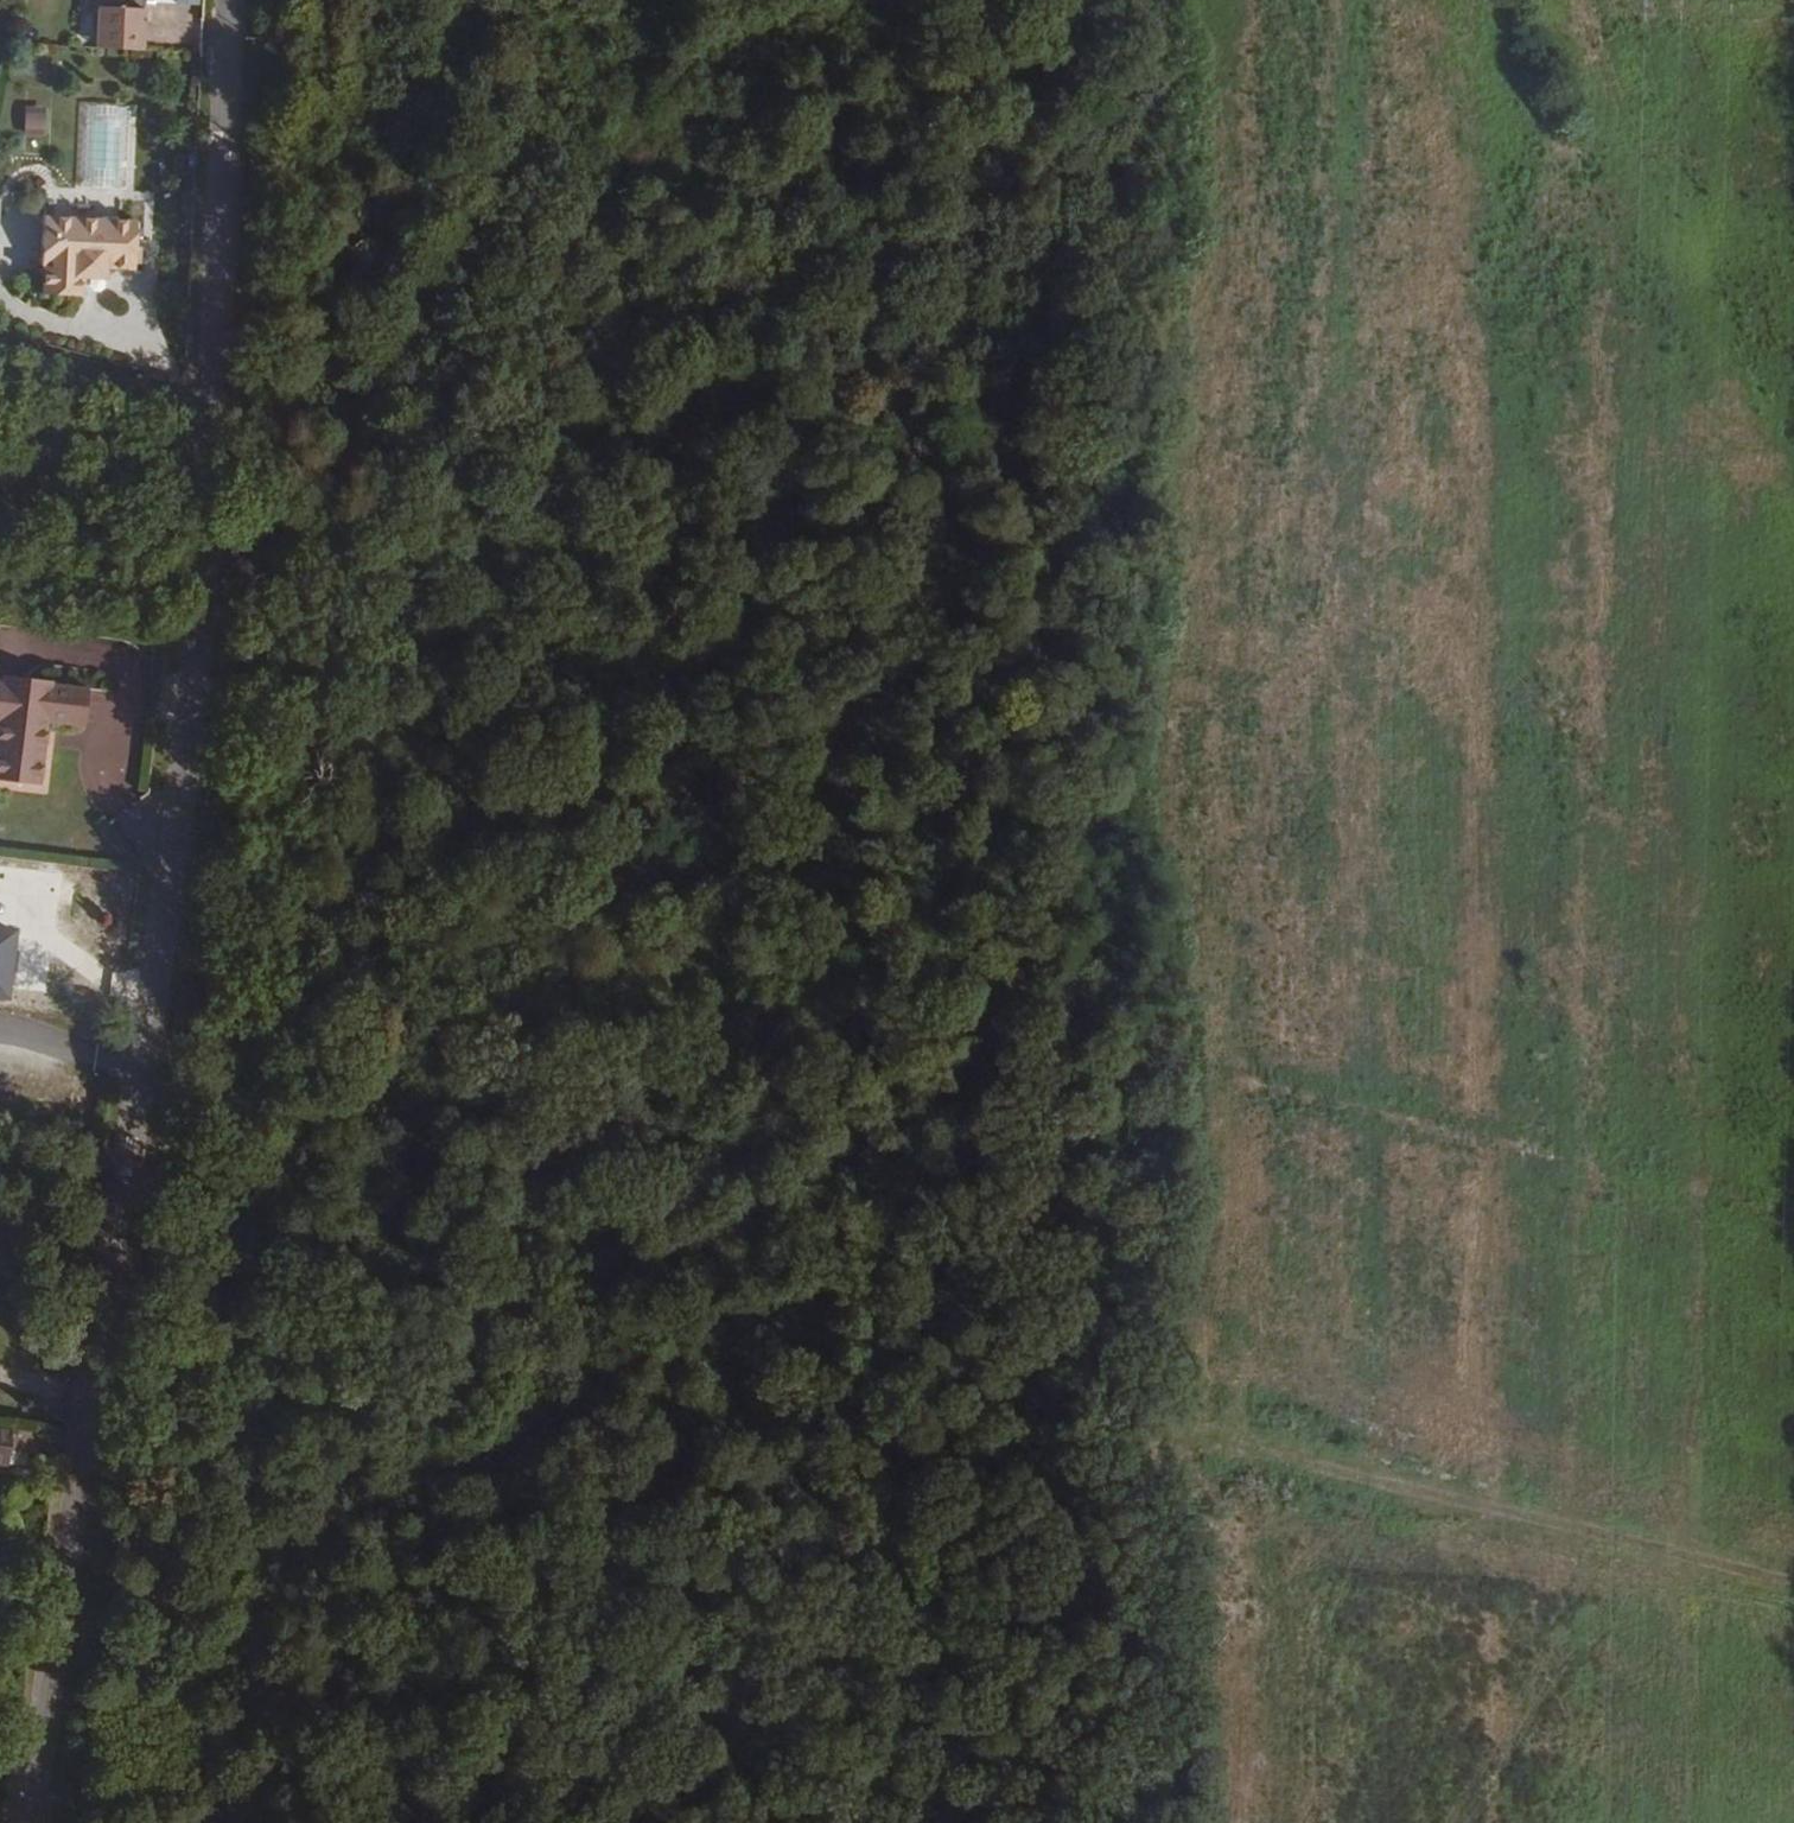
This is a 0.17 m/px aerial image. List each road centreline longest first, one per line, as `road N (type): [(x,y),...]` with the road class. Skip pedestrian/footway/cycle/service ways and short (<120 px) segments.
road 1 (unclassified): [(227,413),(212,692),(96,1405),(39,1822)]
road 2 (track): [(1793,1584),(1457,1516),(1201,1447)]
road 3 (unclassified): [(246,0),(227,413)]
road 4 (residential): [(227,413),(0,350)]

